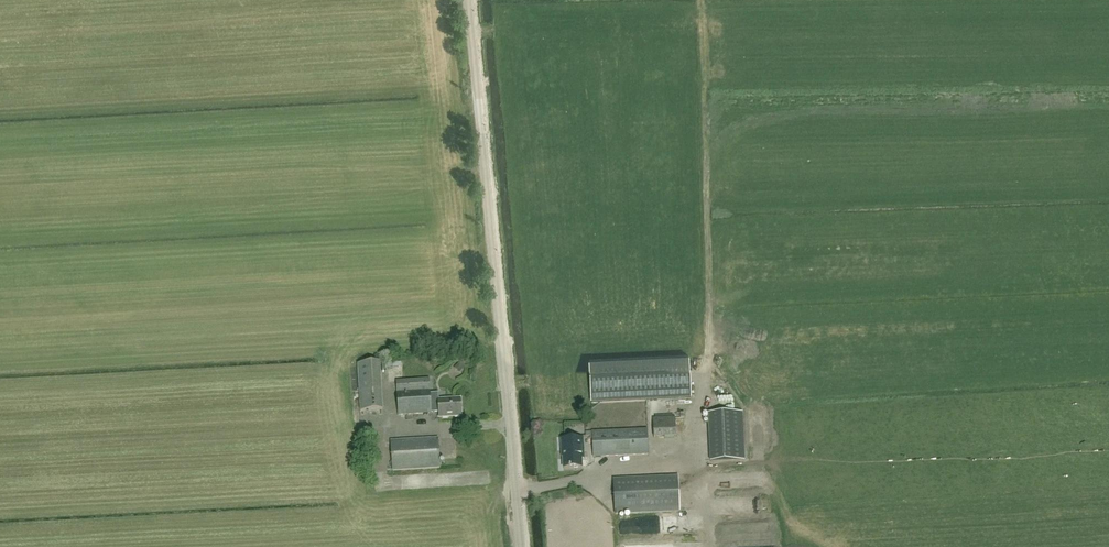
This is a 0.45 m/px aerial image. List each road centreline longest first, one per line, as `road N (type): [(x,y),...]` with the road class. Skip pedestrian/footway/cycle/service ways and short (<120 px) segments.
road 1 (unclassified): [(522,546),(469,0)]

